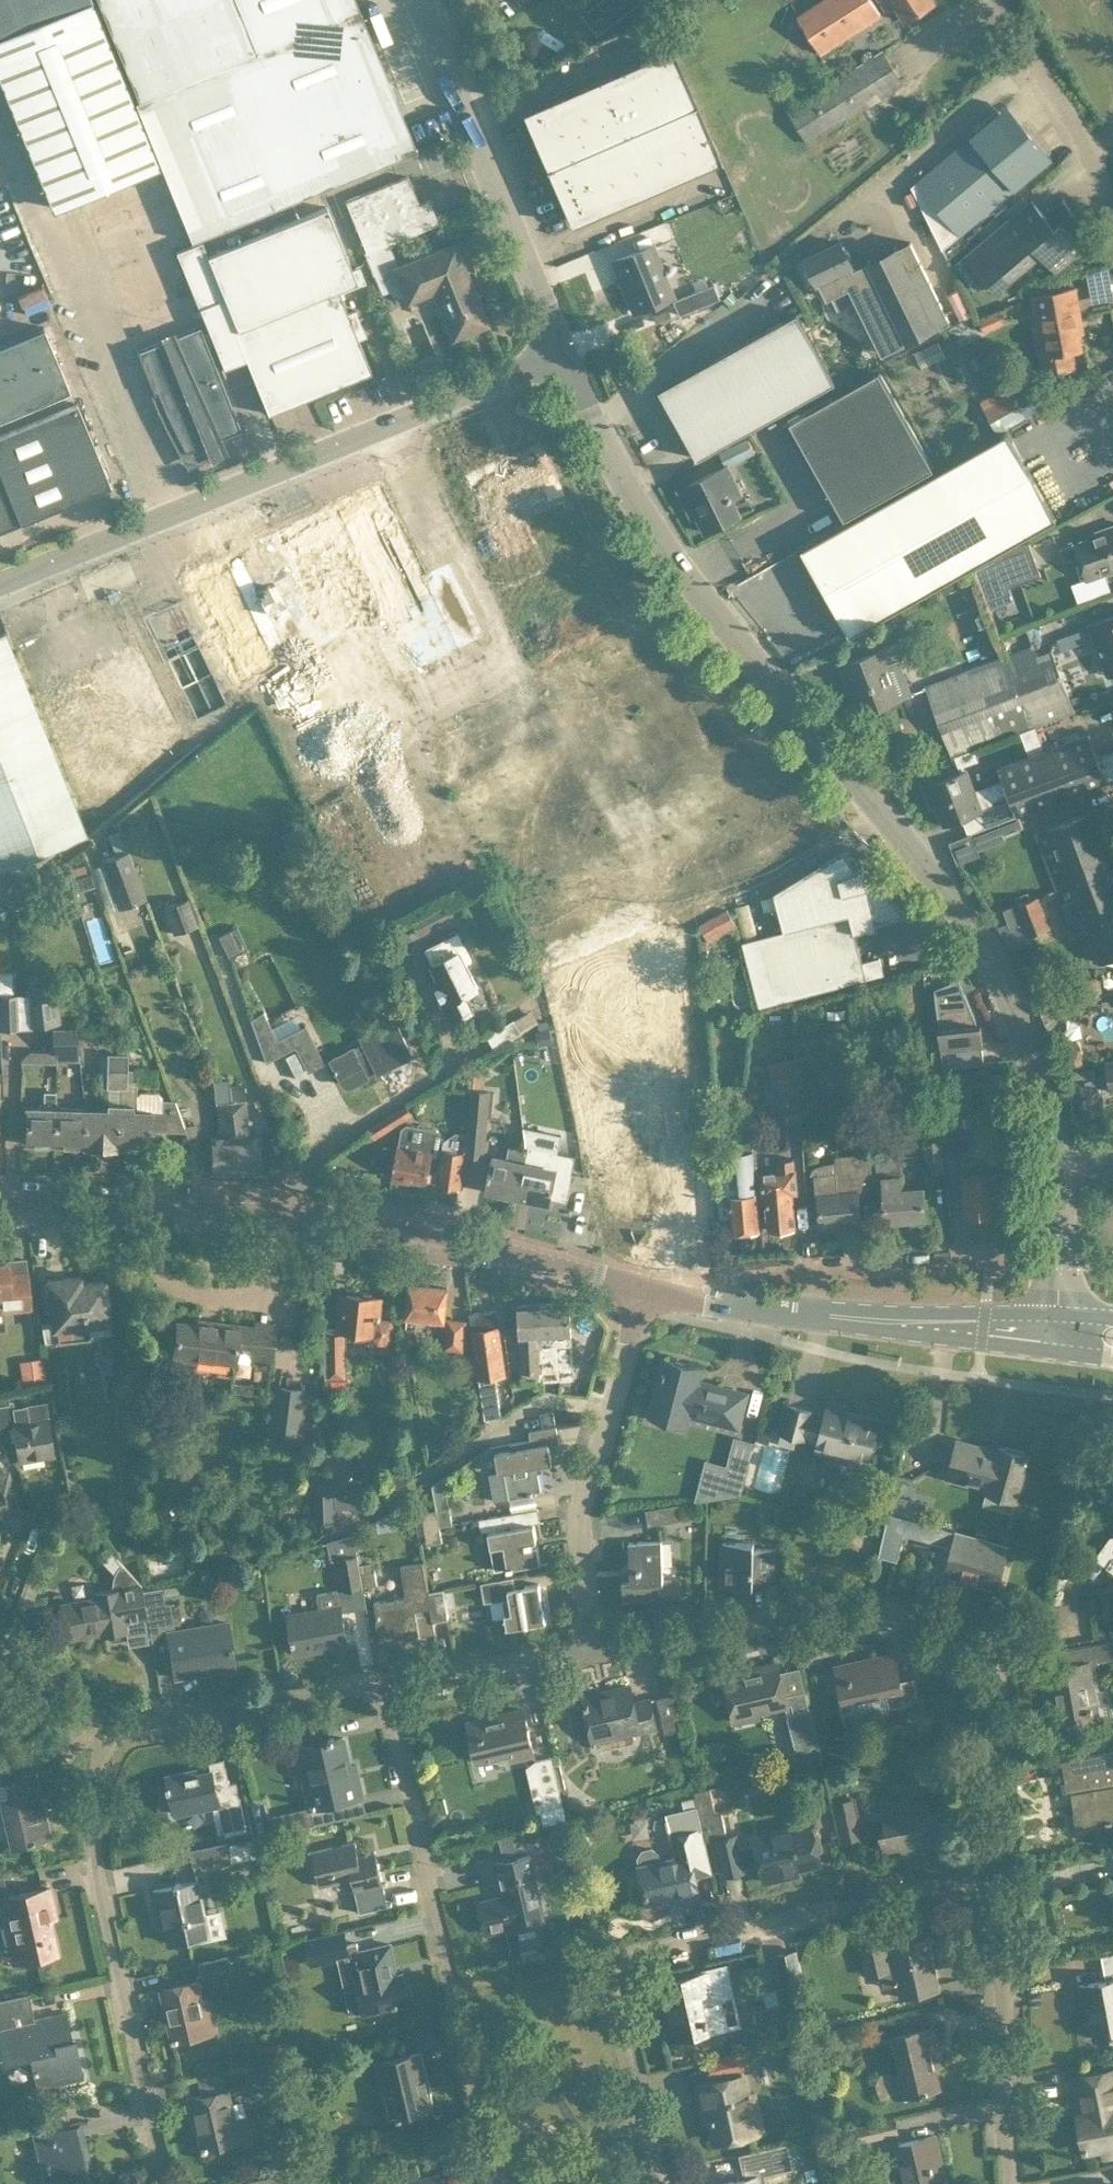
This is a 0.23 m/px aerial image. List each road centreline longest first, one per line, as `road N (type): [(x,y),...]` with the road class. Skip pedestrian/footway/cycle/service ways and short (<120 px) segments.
road 1 (tertiary): [(1059,1167),(1020,1021),(990,959),(892,823),(679,570),(620,482),(560,353)]
road 2 (tertiary): [(646,1291),(440,1225),(0,1197)]
road 3 (residential): [(658,2183),(613,1971),(630,1956),(997,1872)]
road 4 (tertiary): [(560,353),(0,586)]
road 5 (residential): [(497,2183),(382,1682)]
road 6 (residential): [(165,2183),(99,1899),(92,1827),(106,1722)]
road 7 (unclassified): [(560,353),(416,0)]
road 8 (residential): [(592,1648),(838,1616),(960,1624)]
road 9 (residential): [(592,1648),(580,1518),(646,1291)]
road 10 (residential): [(1010,2183),(997,1872)]
road 11 (residential): [(106,1722),(137,1725),(382,1682)]
road 12 (tertiary): [(795,1313),(1059,1333)]
road 13 (residential): [(997,1872),(990,1661),(976,1631),(960,1624)]
road 14 (unclassified): [(1112,222),(1083,140),(994,0)]
road 15 (residential): [(382,1682),(592,1648)]
road 16 (tertiary): [(1059,1333),(1059,1167)]
road 17 (tertiary): [(795,1313),(646,1291)]
road 18 (residential): [(0,1647),(106,1722)]

